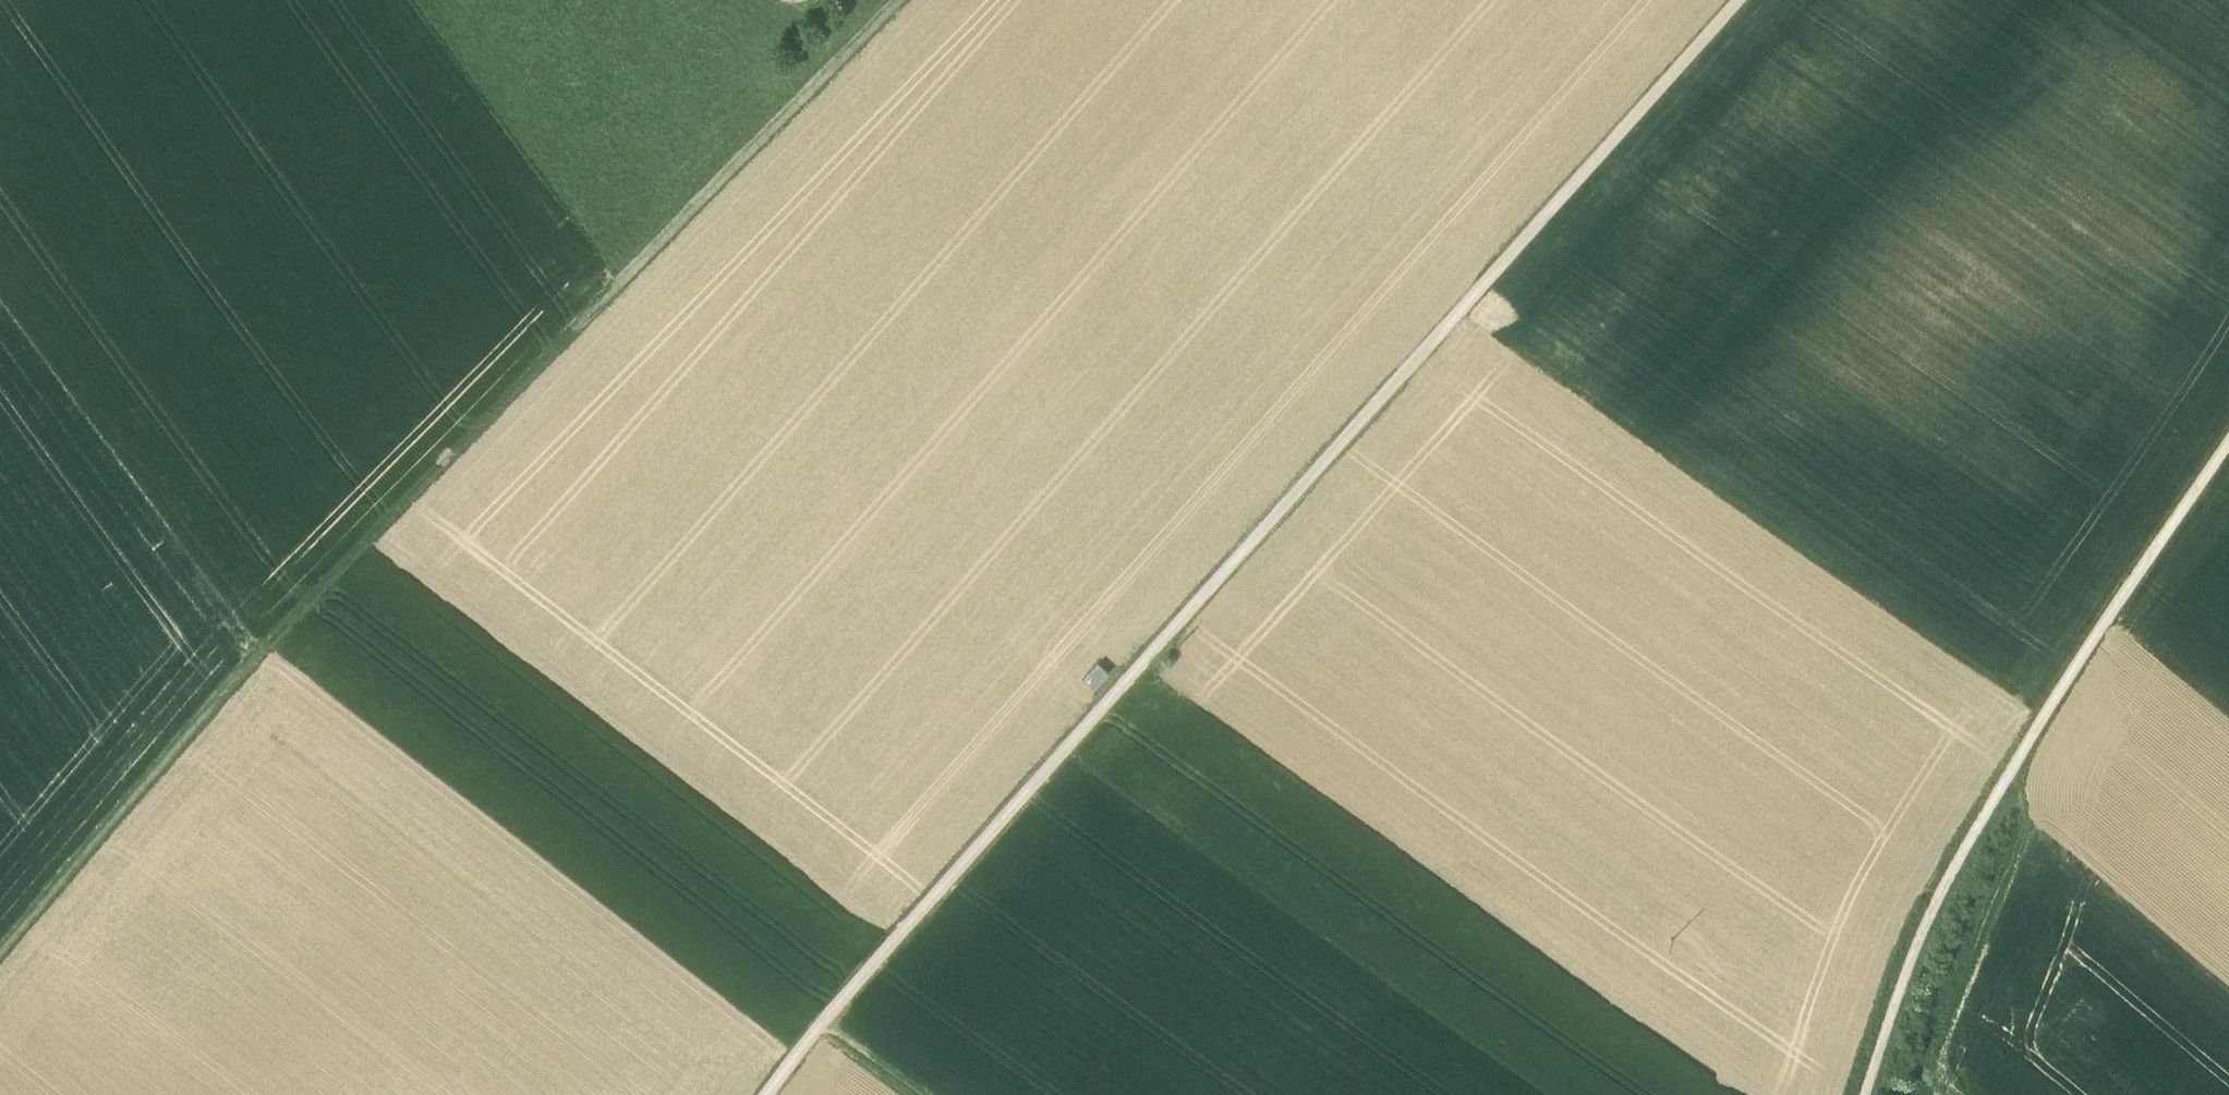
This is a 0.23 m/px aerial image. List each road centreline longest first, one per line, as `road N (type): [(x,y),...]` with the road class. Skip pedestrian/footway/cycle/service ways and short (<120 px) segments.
road 1 (track): [(1738,0),(851,990),(769,1094)]
road 2 (track): [(905,0),(261,652),(0,956)]
road 3 (track): [(2228,448),(2016,767),(1867,1094)]
road 4 (track): [(1956,1094),(1948,1076),(1955,1044),(2027,820),(2016,767)]

